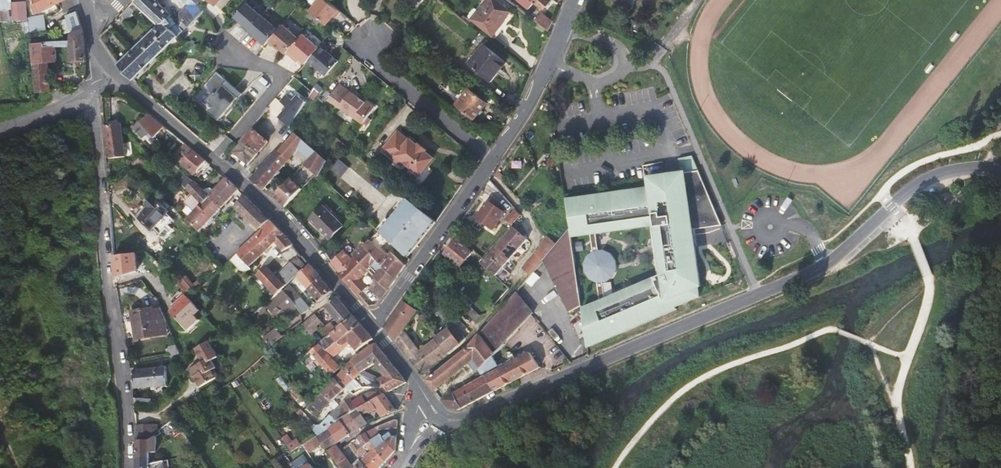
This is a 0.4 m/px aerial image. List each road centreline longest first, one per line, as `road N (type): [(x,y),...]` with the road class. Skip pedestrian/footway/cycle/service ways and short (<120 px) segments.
road 1 (tertiary): [(438,431),(809,275),(930,176),(973,169),(1000,175)]
road 2 (residential): [(374,325),(470,203),(553,66),(577,0)]
road 3 (residential): [(95,96),(123,467)]
road 4 (tertiary): [(374,325),(266,204),(104,73)]
road 5 (track): [(911,232),(930,279),(928,300),(894,402)]
road 6 (tertiary): [(438,431),(415,379),(374,325)]

